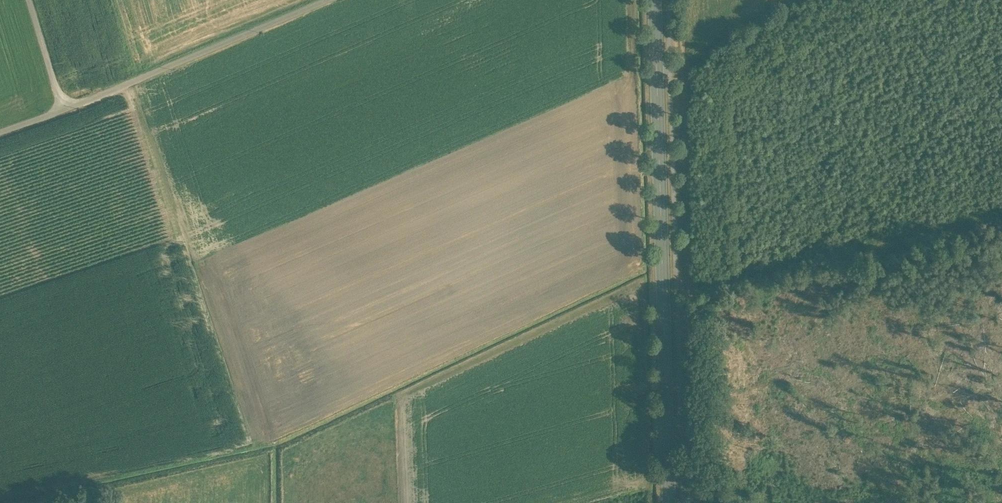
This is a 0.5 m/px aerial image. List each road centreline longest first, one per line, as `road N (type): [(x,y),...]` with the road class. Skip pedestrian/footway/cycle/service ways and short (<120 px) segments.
road 1 (secondary): [(656,0),(674,502)]
road 2 (unclassified): [(322,0),(68,102)]

